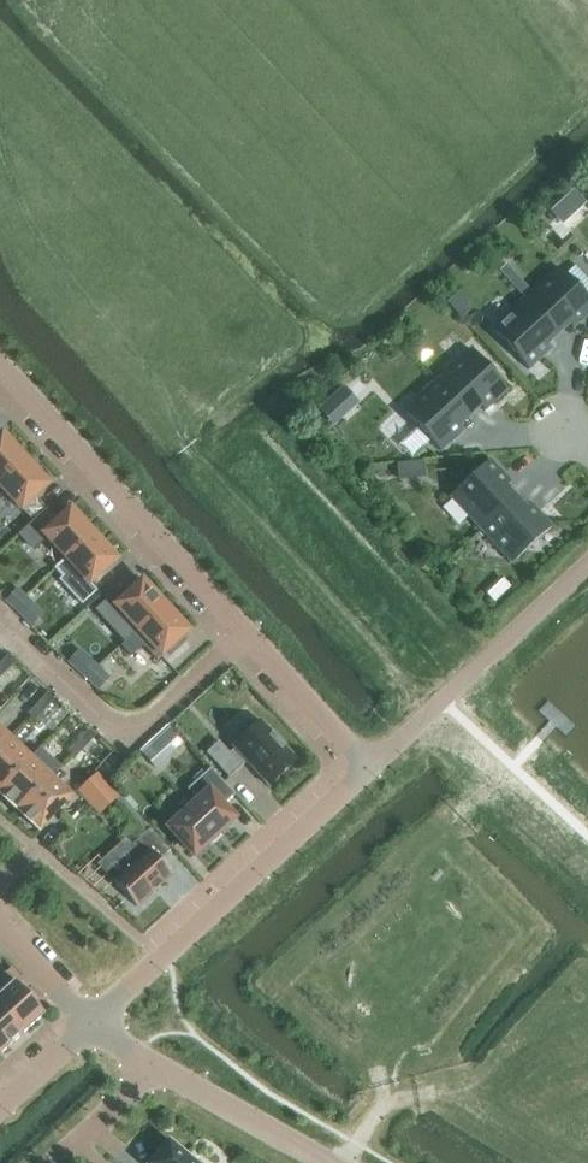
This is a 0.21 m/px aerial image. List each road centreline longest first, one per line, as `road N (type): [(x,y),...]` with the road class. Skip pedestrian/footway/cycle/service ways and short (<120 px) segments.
road 1 (residential): [(368,769),(0,367)]
road 2 (residential): [(89,1025),(368,769)]
road 3 (residential): [(587,565),(368,769)]
road 4 (unclassified): [(158,1067),(330,1162)]
road 5 (residential): [(158,1067),(53,1162)]
road 6 (residential): [(0,928),(89,1025)]
road 7 (residential): [(0,1107),(89,1025)]

